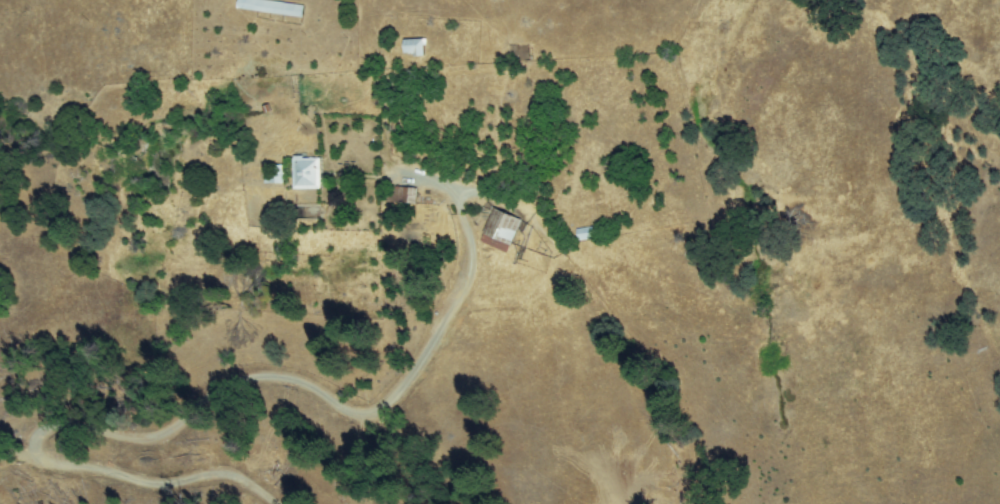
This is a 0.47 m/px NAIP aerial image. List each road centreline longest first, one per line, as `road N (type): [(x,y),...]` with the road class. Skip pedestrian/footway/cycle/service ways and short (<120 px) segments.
road 1 (residential): [(272,503),(220,474),(165,484),(141,479),(128,471),(128,452),(176,432),(219,393),(253,378),(293,379),(365,415),(393,402),(452,310),(469,263),(451,190),(398,174)]
road 2 (track): [(779,0),(776,215),(754,422),(732,503)]

